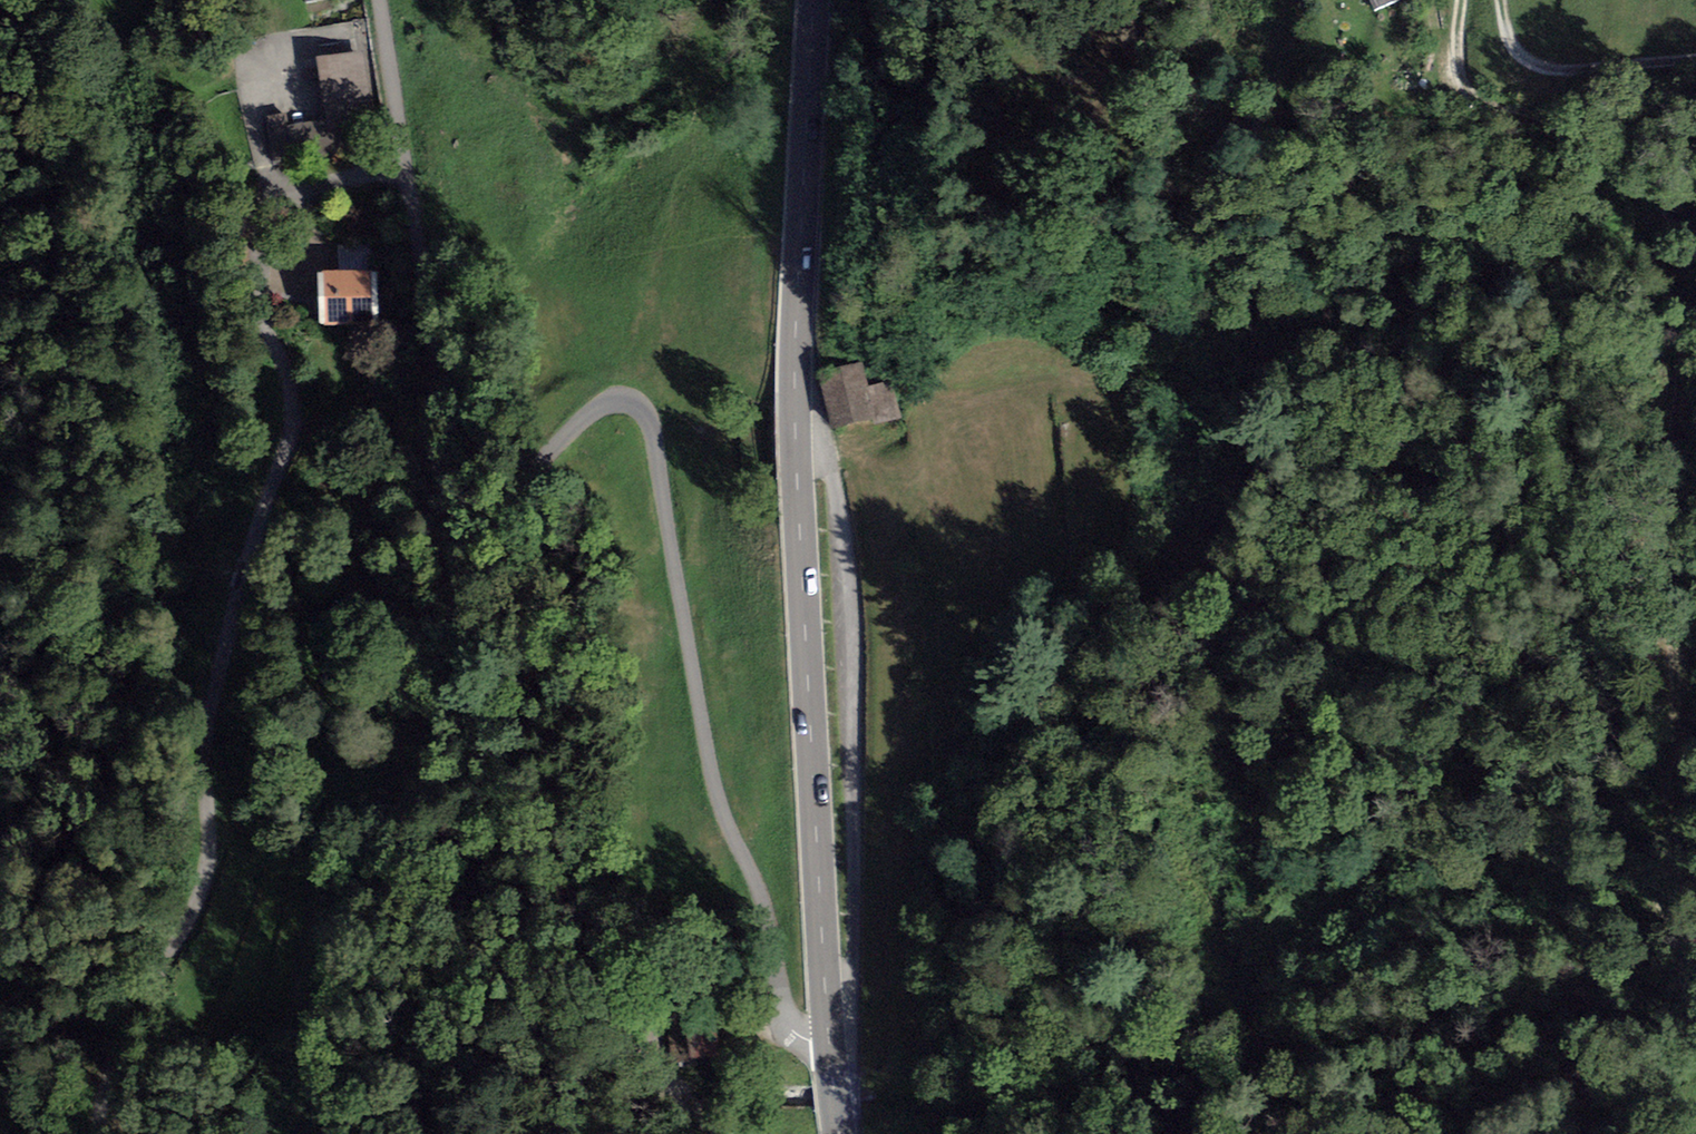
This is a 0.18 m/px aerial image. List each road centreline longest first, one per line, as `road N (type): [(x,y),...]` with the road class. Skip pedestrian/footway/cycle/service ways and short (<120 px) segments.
road 1 (unclassified): [(376,2),(432,392),(429,470),(455,589),(485,629),(502,623),(520,599),(521,506),(550,437),(569,415),(604,400),(647,413),(712,778),(786,1013),(799,1034),(829,1043)]
road 2 (track): [(402,183),(254,214),(292,324),(298,470),(210,692),(202,904),(148,1133)]
road 3 (secondary): [(813,0),(794,429),(829,1043)]
road 4 (track): [(1695,301),(1665,531),(1679,686),(1661,892),(1695,941)]
road 5 (track): [(1462,0),(1457,53),(1472,96),(1504,116),(1648,169),(1672,187),(1695,230)]
road 6 (track): [(1695,980),(1654,1021),(1483,1133)]

